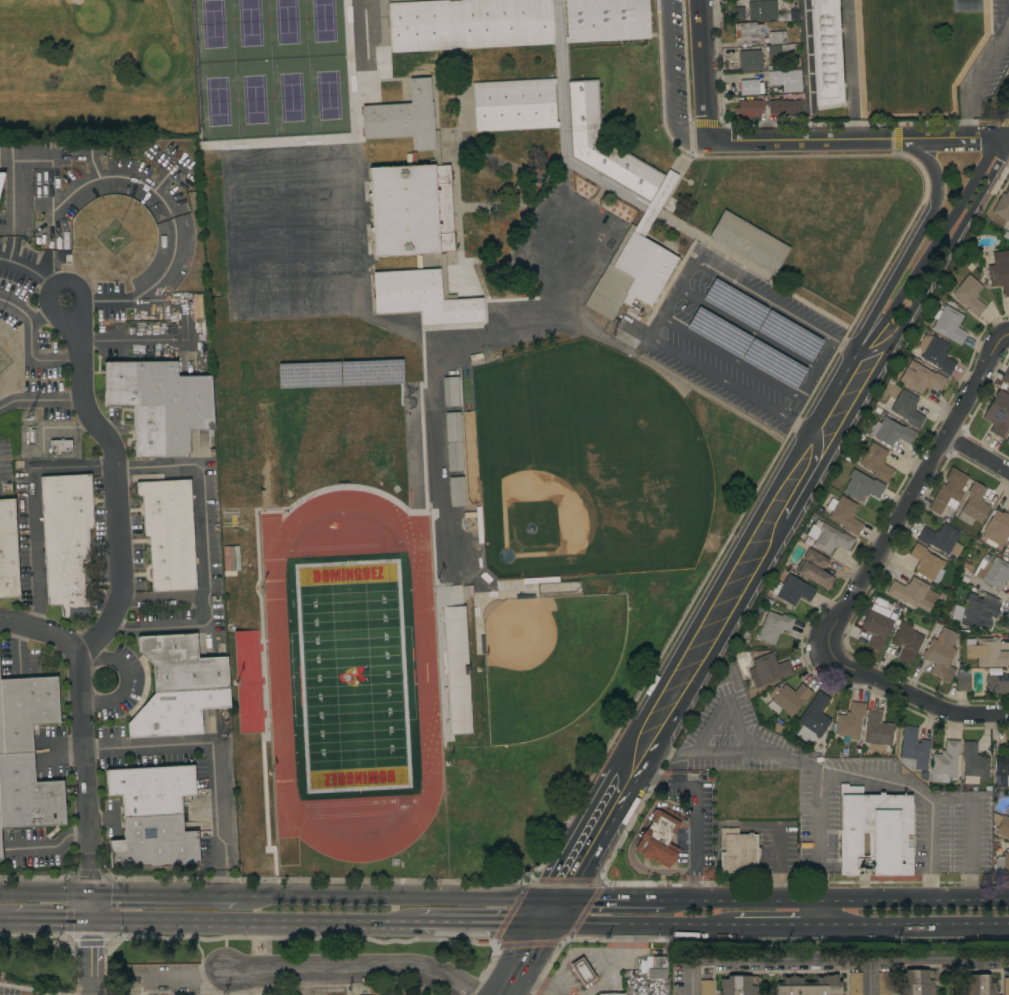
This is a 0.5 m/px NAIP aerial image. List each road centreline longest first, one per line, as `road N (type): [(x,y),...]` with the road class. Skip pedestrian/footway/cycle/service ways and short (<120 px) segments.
road 1 (residential): [(561,901),(873,347)]
road 2 (residential): [(1008,336),(997,340),(832,645)]
road 3 (secondary): [(1008,899),(664,901)]
road 4 (secondary): [(94,923),(421,925)]
road 5 (secondary): [(561,901),(238,897)]
road 6 (residential): [(873,347),(904,327),(1000,159),(1000,137)]
road 7 (residential): [(889,137),(928,160),(937,190),(874,309),(873,347)]
road 8 (residential): [(983,136),(990,152),(873,347)]
road 9 (residential): [(832,645),(849,663),(947,711),(1008,716)]
road 10 (secondary): [(817,925),(1008,926)]
road 11 (secondary): [(547,925),(732,925)]
road 12 (residential): [(889,137),(706,142)]
road 13 (secondary): [(238,897),(95,895)]
road 14 (residential): [(706,142),(700,0)]
road 15 (secondary): [(421,925),(547,925)]

